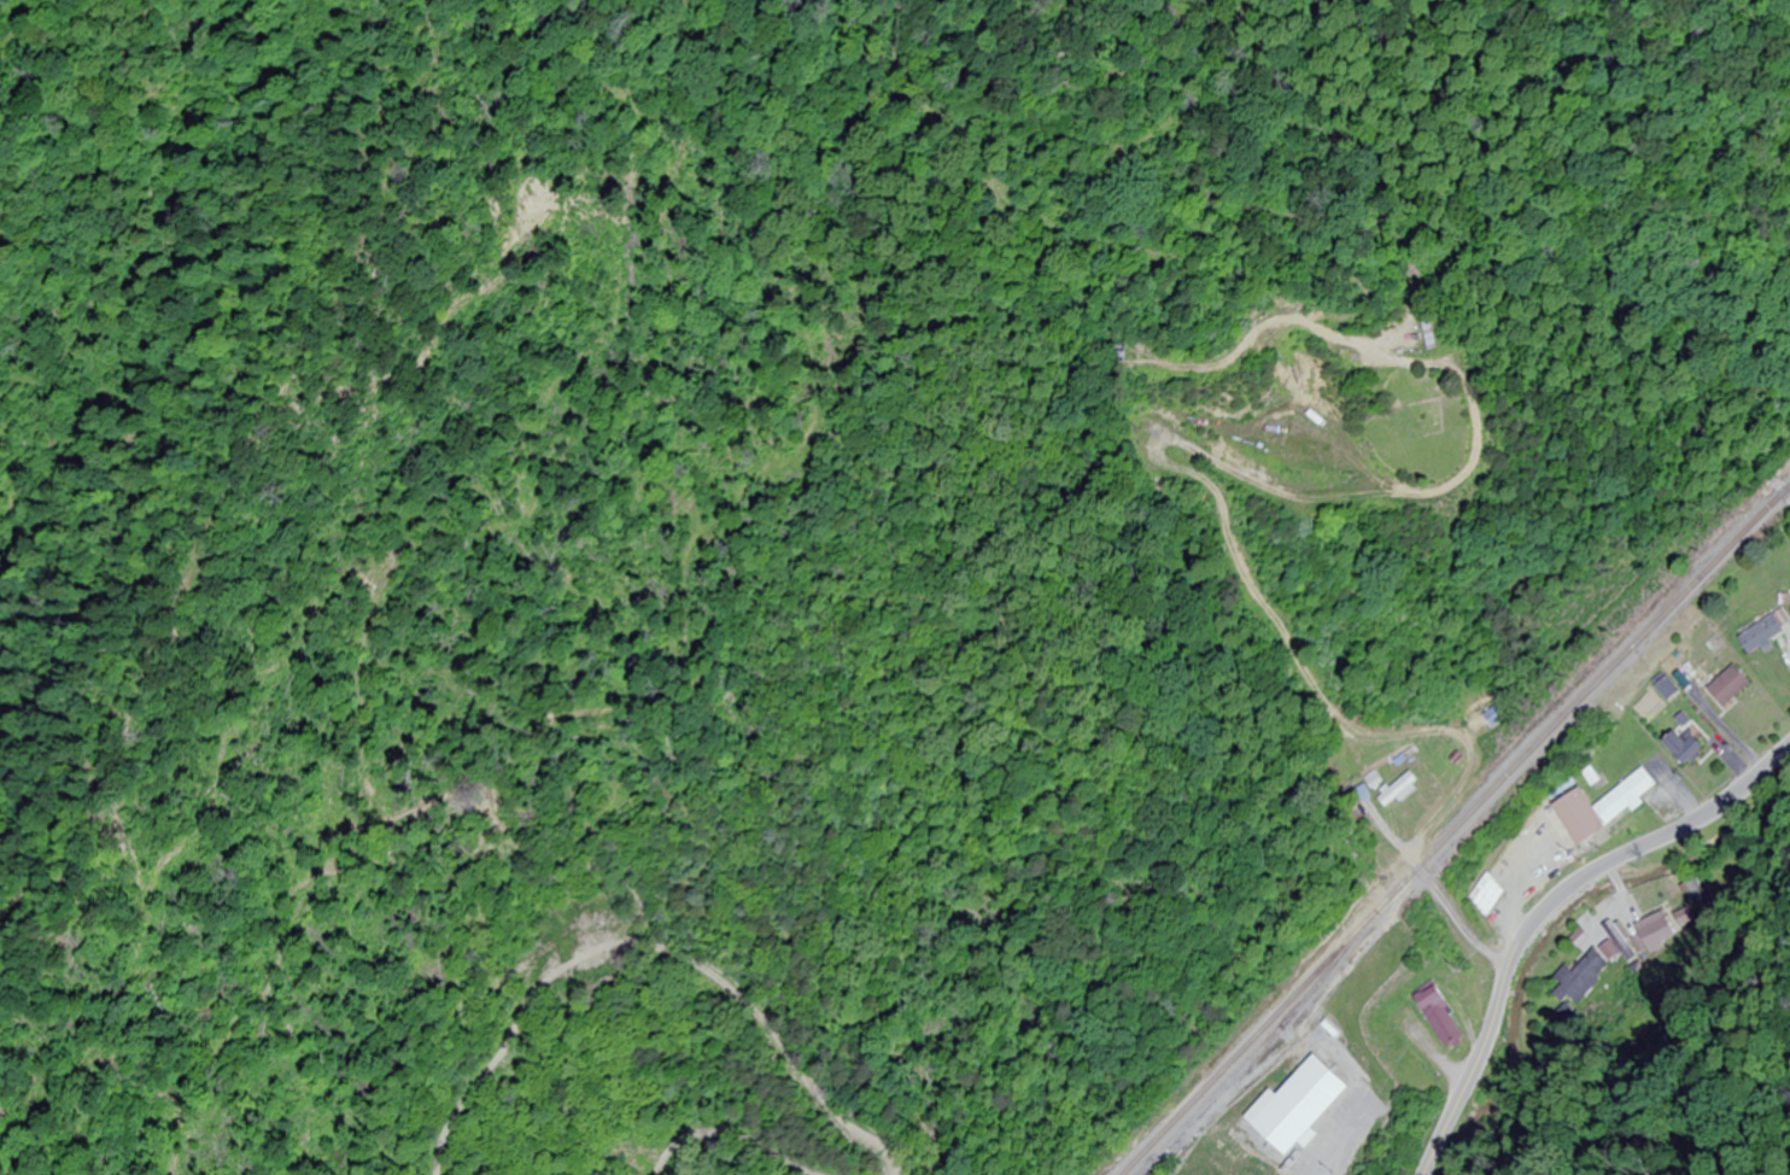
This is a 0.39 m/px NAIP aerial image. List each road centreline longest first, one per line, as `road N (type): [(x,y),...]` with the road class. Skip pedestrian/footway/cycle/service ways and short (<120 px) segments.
road 1 (secondary): [(1789,741),(1738,791),(1592,869),(1534,913),(1422,1174)]
road 2 (residential): [(1706,813),(1731,560)]

